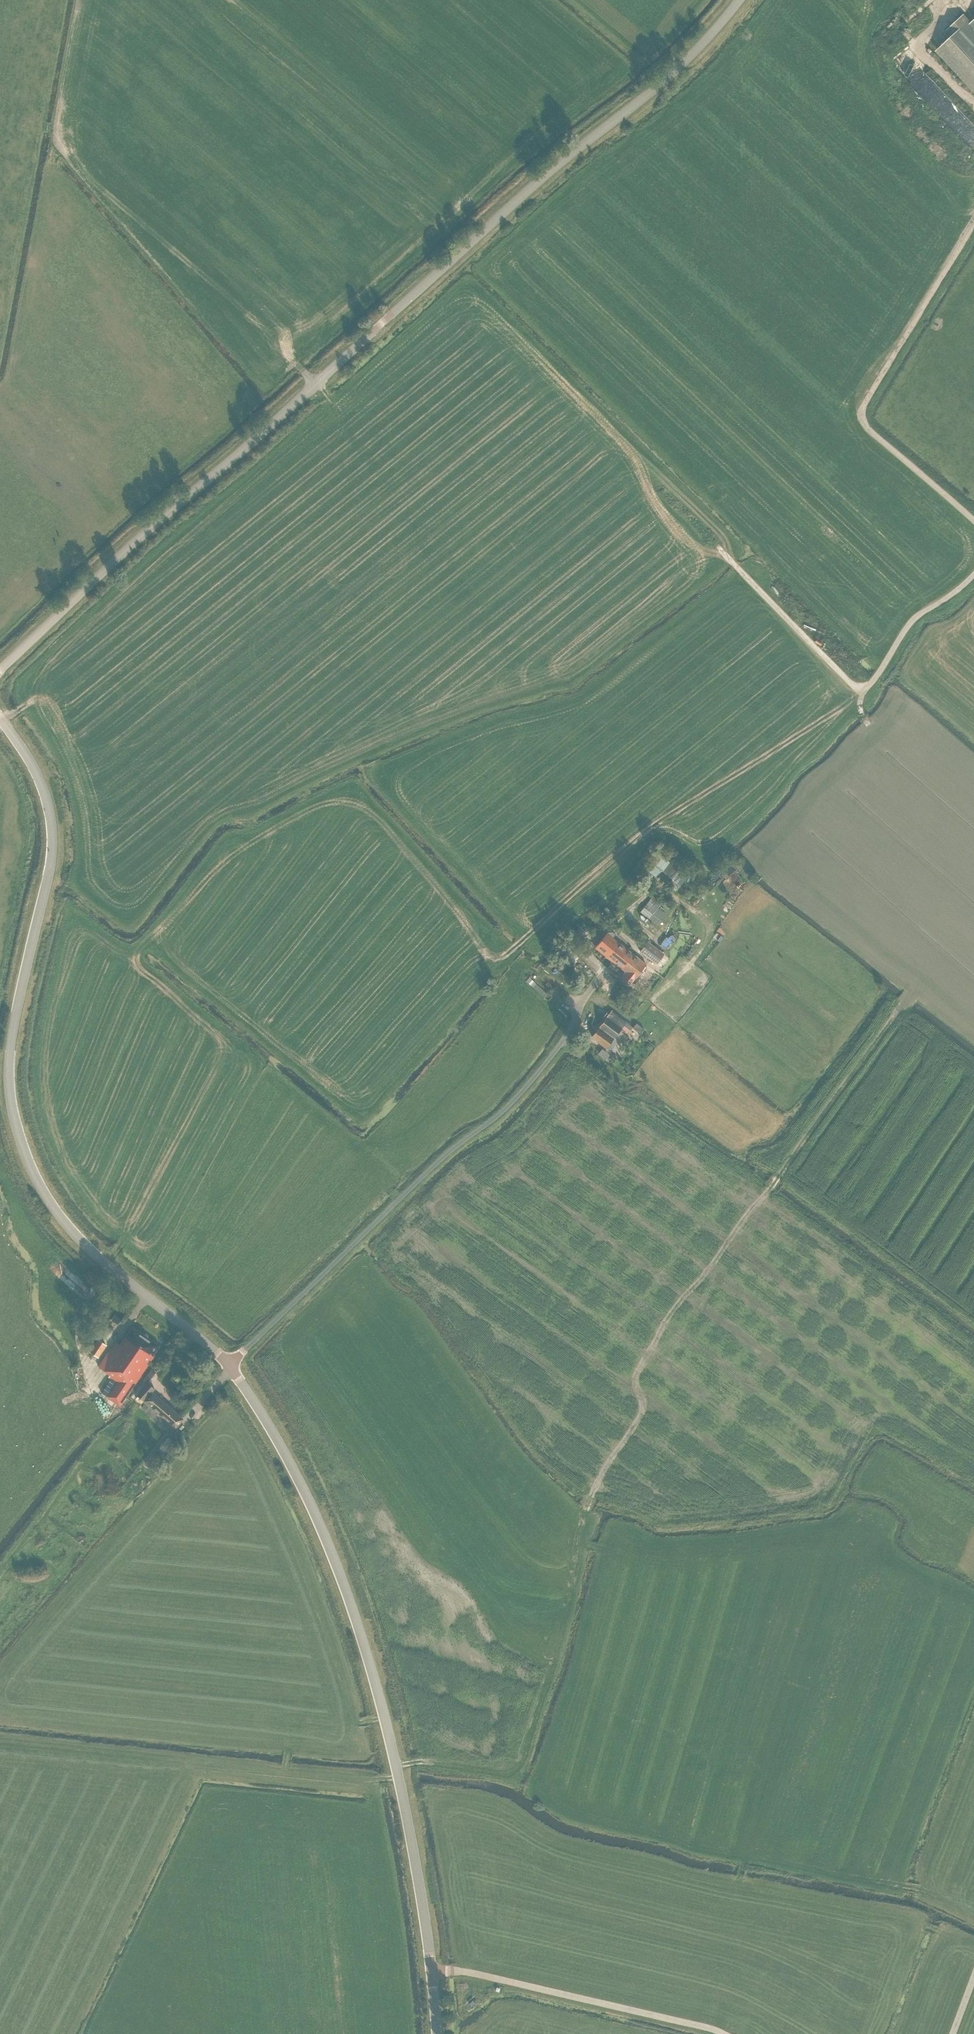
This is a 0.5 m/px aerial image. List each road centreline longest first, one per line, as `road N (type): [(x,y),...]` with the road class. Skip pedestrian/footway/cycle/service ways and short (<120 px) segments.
road 1 (tertiary): [(0,669),(539,180),(678,68),(740,0)]
road 2 (tertiary): [(228,1365),(80,1239),(27,1156),(14,1116),(10,1053),(51,856),(50,818),(41,784),(0,719)]
road 3 (tertiary): [(436,2033),(410,1834),(365,1649),(306,1495),(228,1365)]
road 4 (unclassified): [(596,972),(574,1034),(506,1115),(228,1365)]
road 5 (track): [(973,520),(864,423),(863,406),(973,222)]
road 6 (track): [(868,724),(862,696),(912,619),(973,575)]
road 7 (track): [(973,107),(929,62),(924,39),(952,0)]

